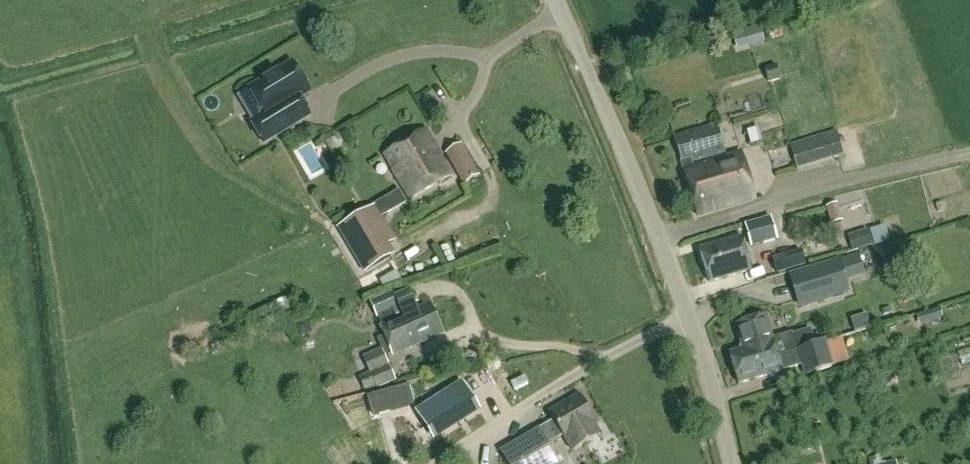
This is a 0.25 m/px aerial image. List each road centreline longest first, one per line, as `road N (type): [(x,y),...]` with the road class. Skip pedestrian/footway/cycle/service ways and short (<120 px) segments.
road 1 (unclassified): [(688,319),(554,0)]
road 2 (residential): [(688,319),(592,365),(434,463)]
road 3 (unclassified): [(732,463),(688,319)]

